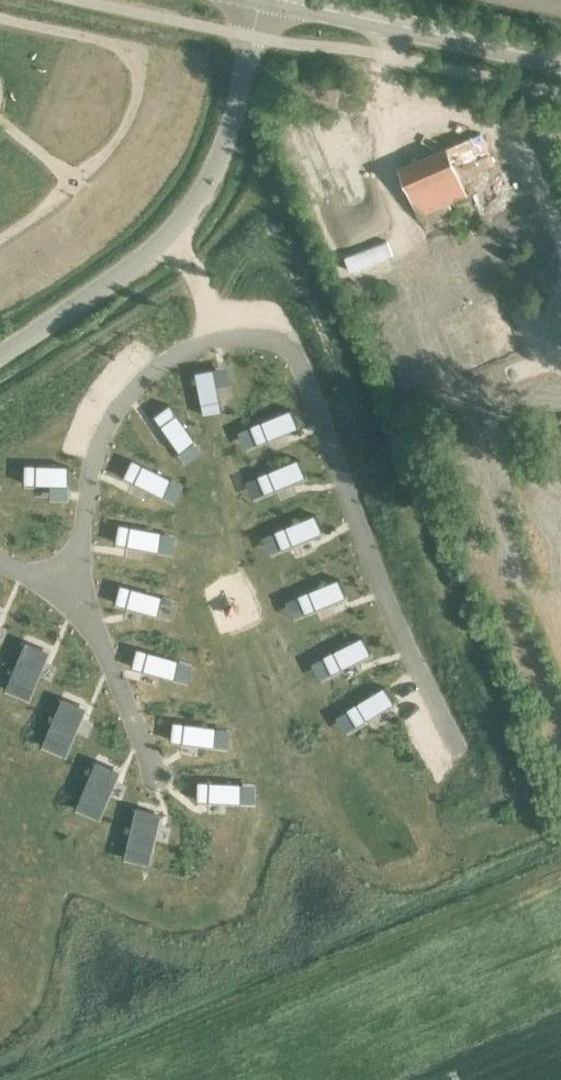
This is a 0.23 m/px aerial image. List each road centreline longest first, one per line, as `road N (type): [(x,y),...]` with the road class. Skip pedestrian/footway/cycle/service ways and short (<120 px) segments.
road 1 (unclassified): [(0,356),(130,268),(196,204),(232,121),(259,0)]
road 2 (secondary): [(560,58),(285,0)]

